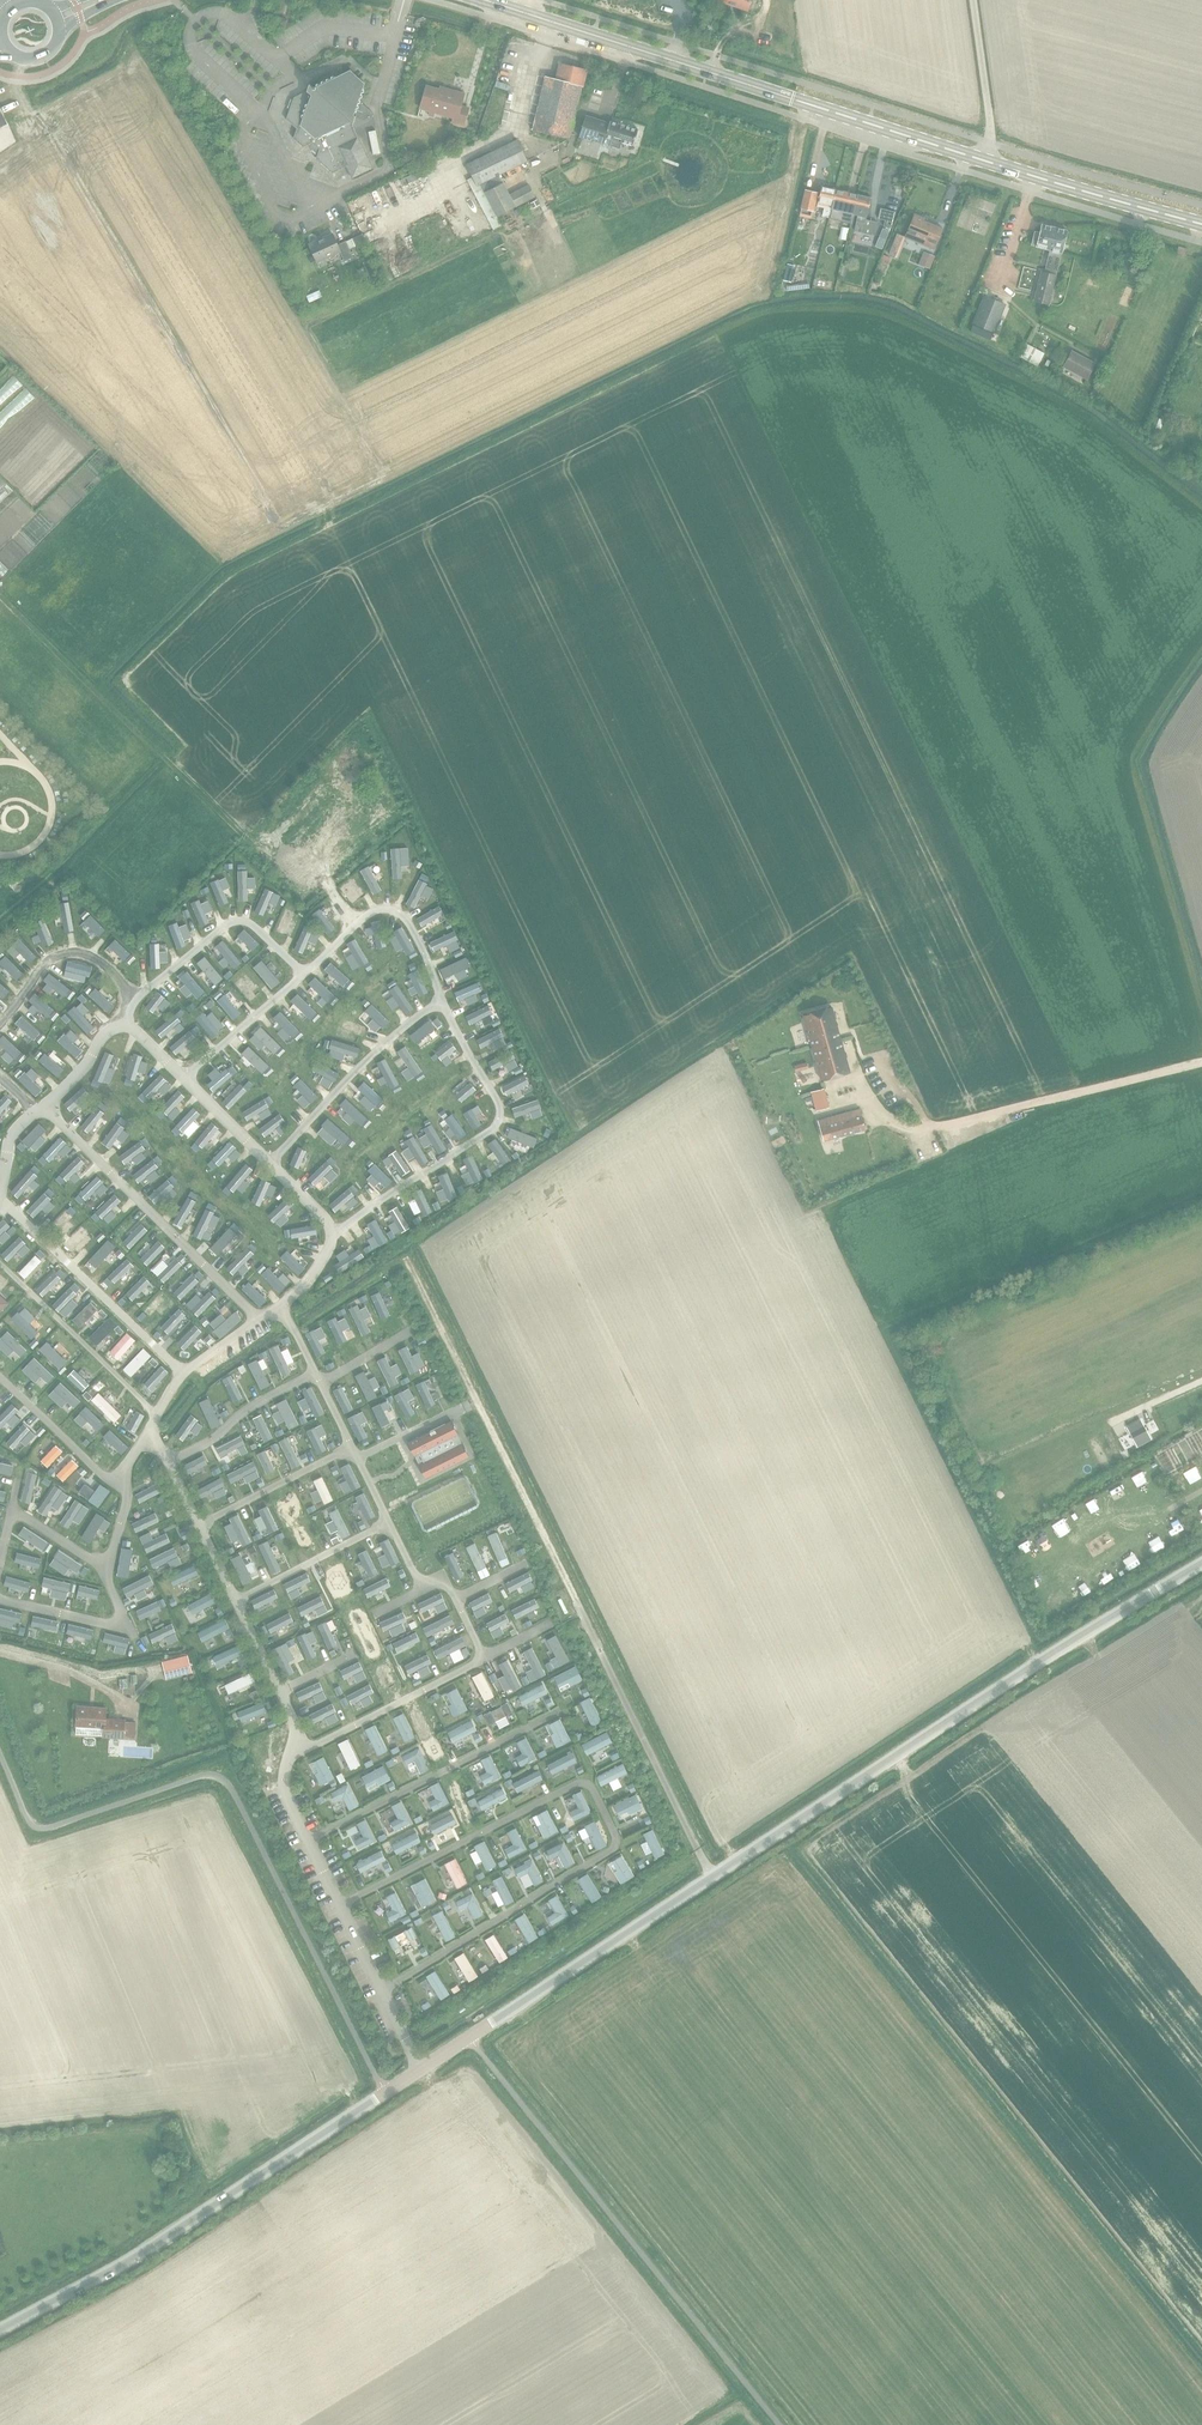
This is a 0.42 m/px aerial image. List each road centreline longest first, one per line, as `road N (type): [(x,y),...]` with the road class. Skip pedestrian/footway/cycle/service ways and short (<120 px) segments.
road 1 (unclassified): [(0,2330),(97,2279),(1201,1563)]
road 2 (secondary): [(474,0),(1201,221)]

